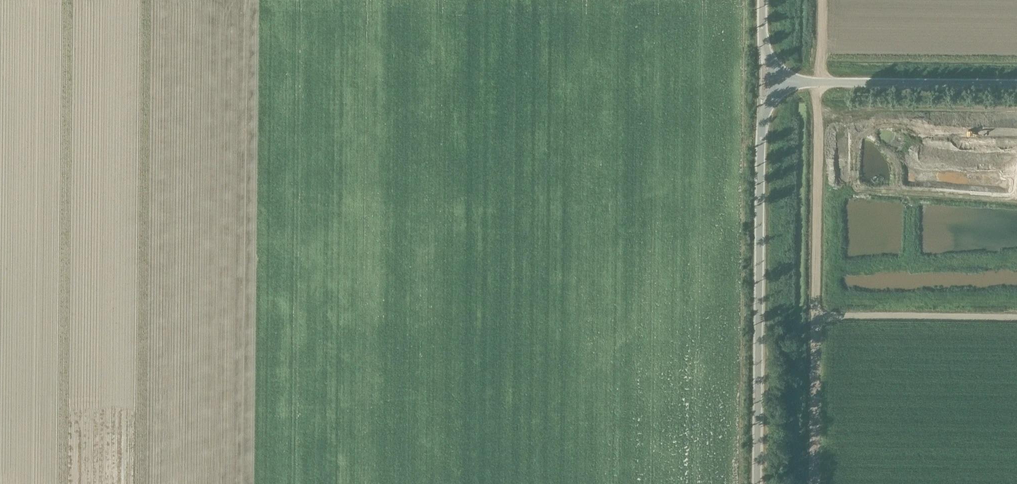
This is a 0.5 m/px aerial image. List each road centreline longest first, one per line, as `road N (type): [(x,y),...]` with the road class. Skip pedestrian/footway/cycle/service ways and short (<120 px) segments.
road 1 (unclassified): [(757,483),(761,125),(774,82)]
road 2 (unclassified): [(774,82),(1016,84)]

